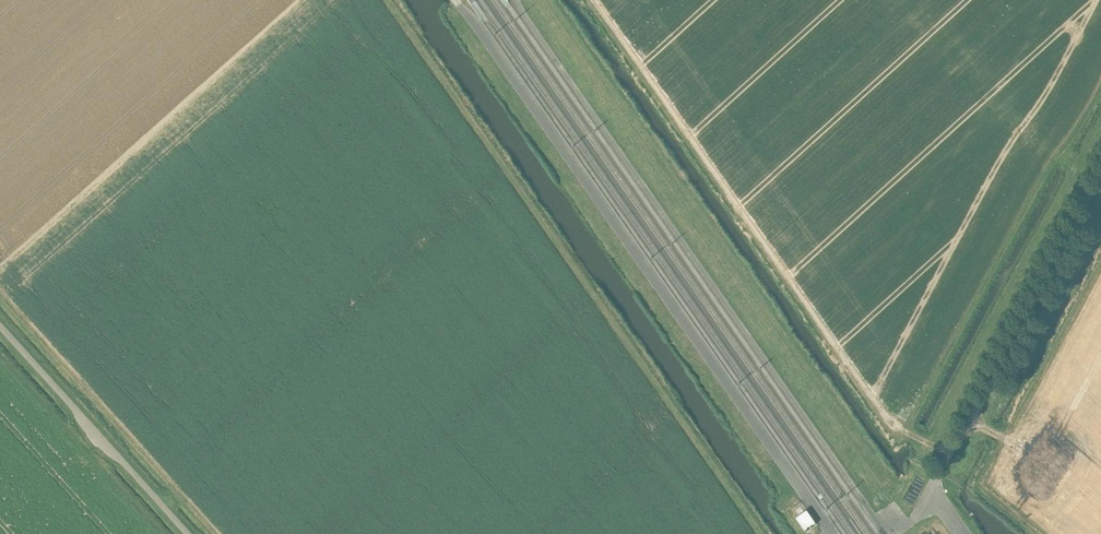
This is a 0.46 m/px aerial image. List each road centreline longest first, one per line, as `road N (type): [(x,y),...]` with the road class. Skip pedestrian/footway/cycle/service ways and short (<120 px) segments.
road 1 (residential): [(938,473),(1100,172)]
road 2 (unclassified): [(187,533),(0,328)]

